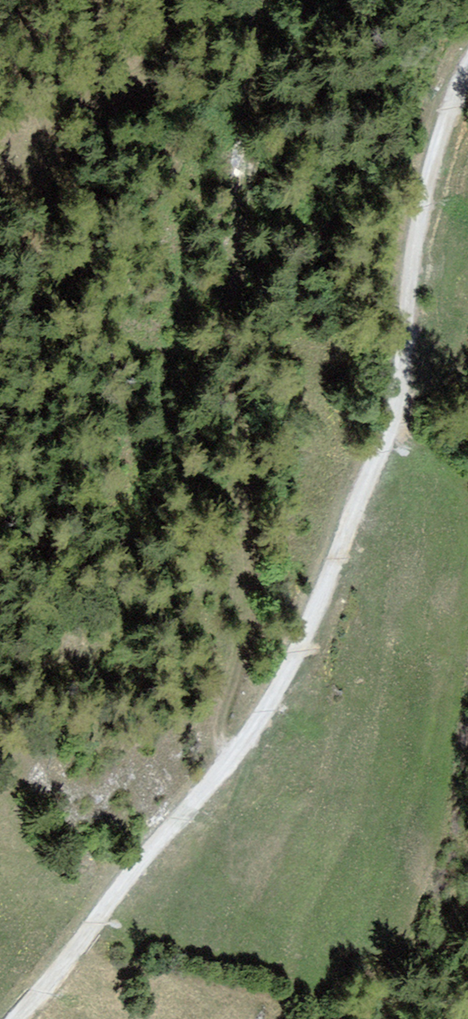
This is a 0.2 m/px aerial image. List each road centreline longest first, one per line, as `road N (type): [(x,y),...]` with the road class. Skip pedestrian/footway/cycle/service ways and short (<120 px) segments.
road 1 (track): [(217,769),(220,716),(243,622),(240,159),(270,0)]
road 2 (track): [(467,68),(437,136),(412,243),(394,402),(378,452),(274,701),(241,751),(217,769)]
road 3 (track): [(217,769),(9,1018)]

